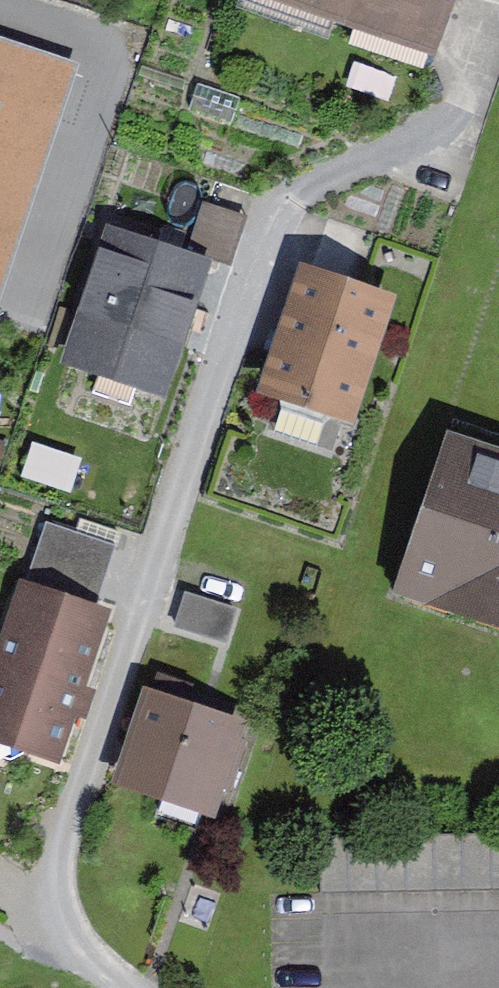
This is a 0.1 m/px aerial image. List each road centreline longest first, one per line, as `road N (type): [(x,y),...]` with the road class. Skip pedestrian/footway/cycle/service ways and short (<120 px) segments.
road 1 (residential): [(398,133),(266,193),(61,829),(55,862),(65,933),(132,987)]

